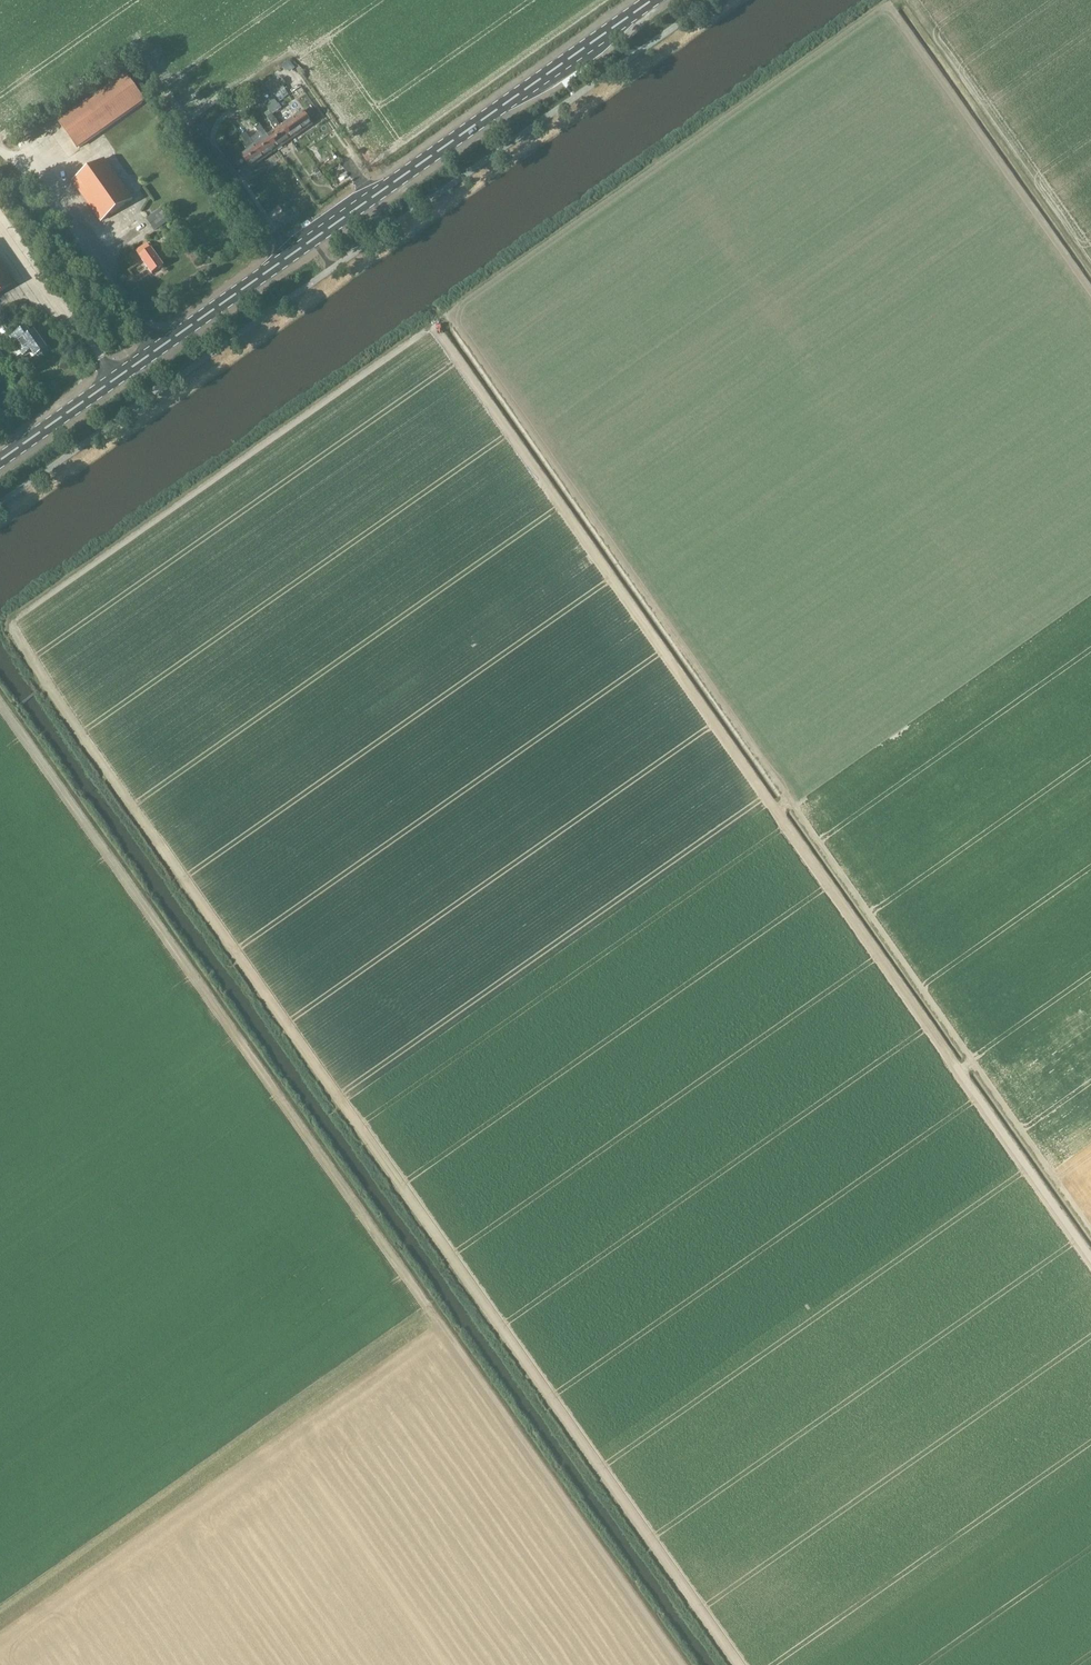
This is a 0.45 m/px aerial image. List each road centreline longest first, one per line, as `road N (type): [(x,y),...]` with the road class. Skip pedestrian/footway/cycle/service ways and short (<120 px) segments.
road 1 (primary): [(0,462),(654,0)]

